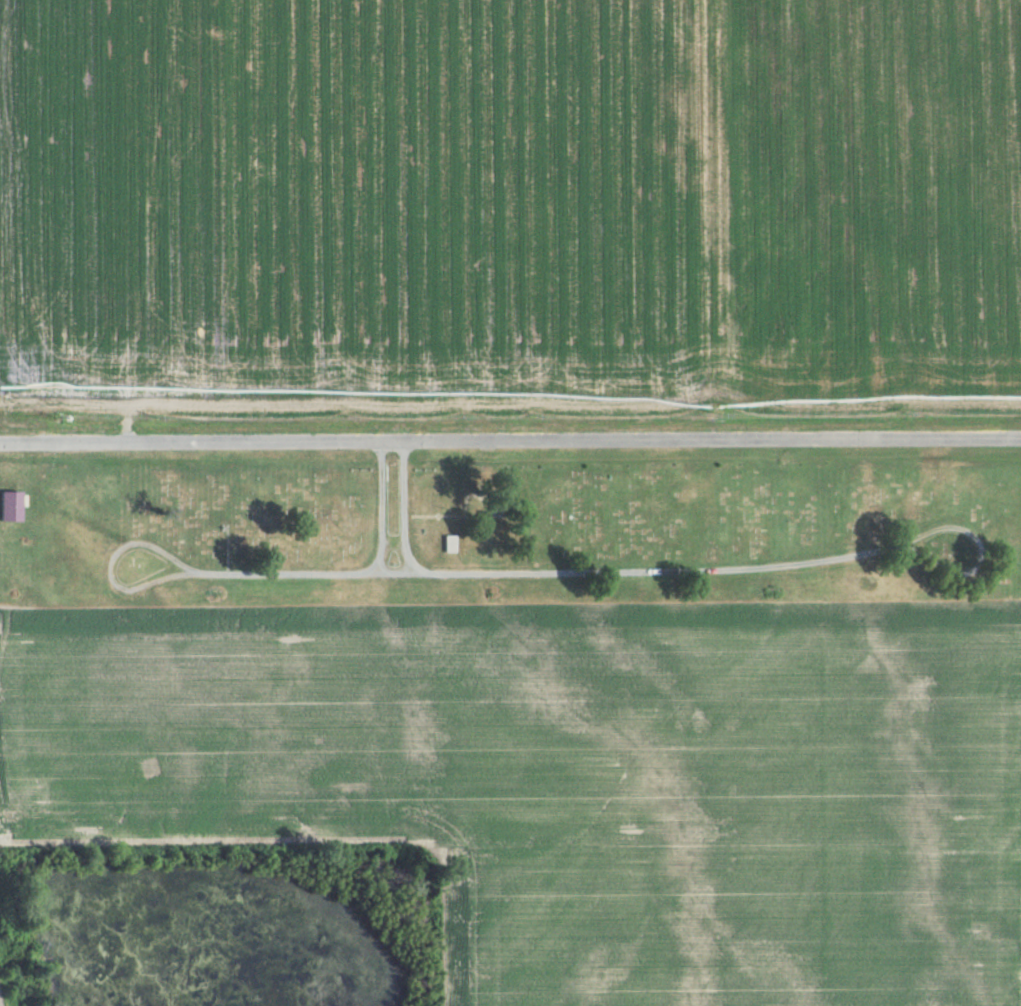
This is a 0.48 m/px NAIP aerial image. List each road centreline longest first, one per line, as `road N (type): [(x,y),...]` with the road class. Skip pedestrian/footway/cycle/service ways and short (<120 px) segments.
road 1 (residential): [(1020,438),(0,444)]

